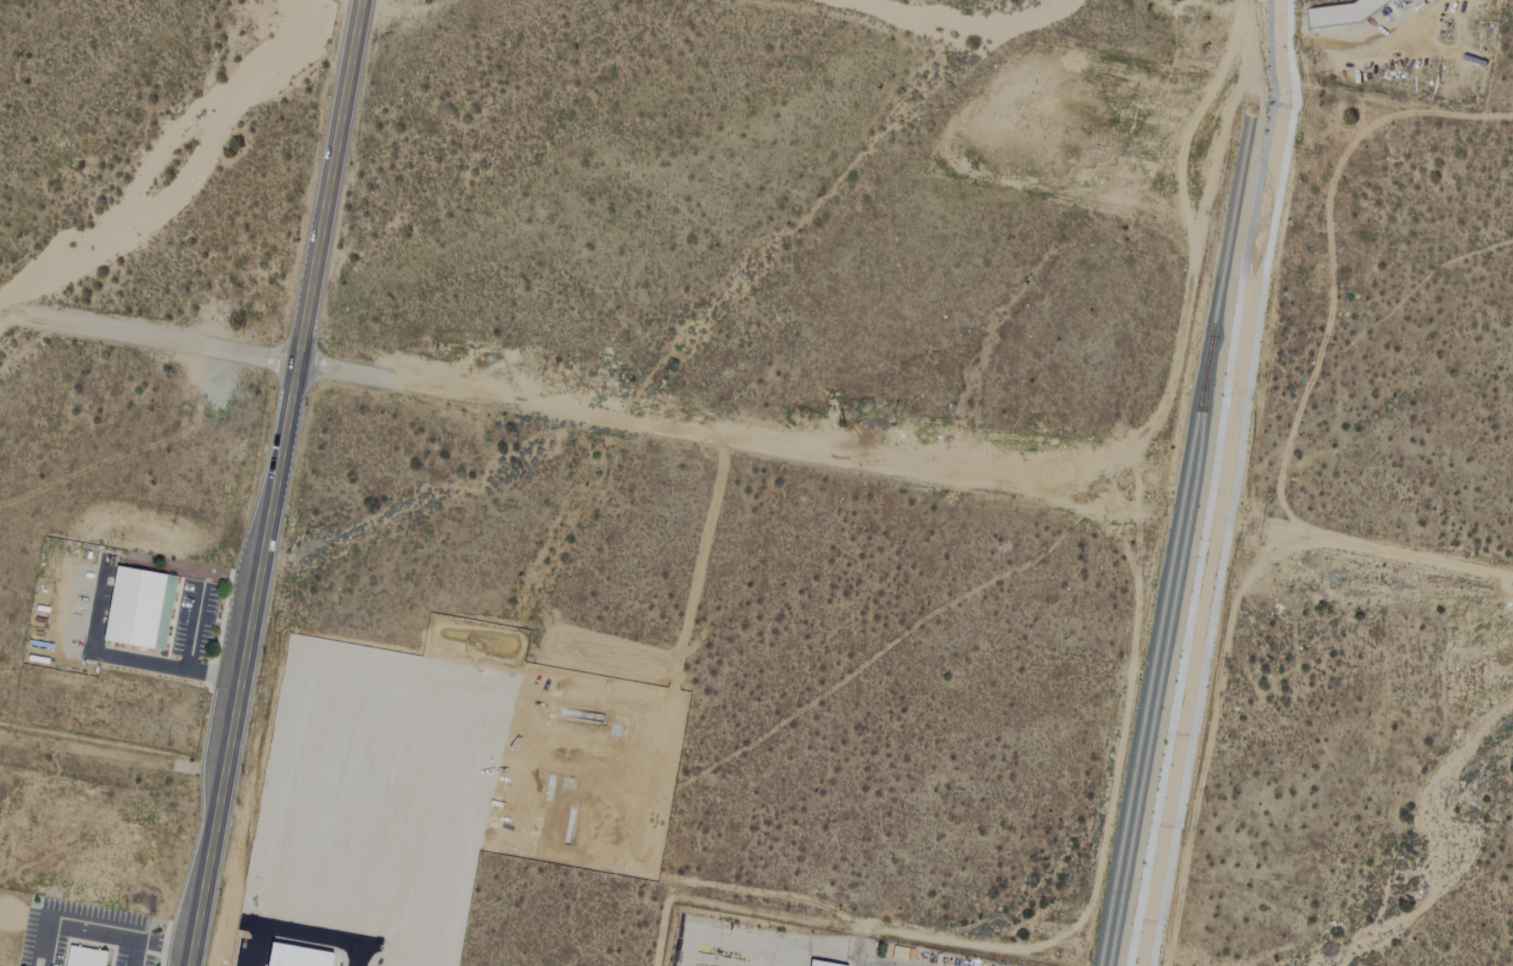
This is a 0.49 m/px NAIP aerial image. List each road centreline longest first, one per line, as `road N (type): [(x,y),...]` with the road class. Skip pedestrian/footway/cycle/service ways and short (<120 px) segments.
road 1 (tertiary): [(361,0),(190,965)]
road 2 (track): [(390,380),(1121,503)]
road 3 (residential): [(24,315),(390,380)]
road 4 (track): [(1285,531),(1512,579)]

